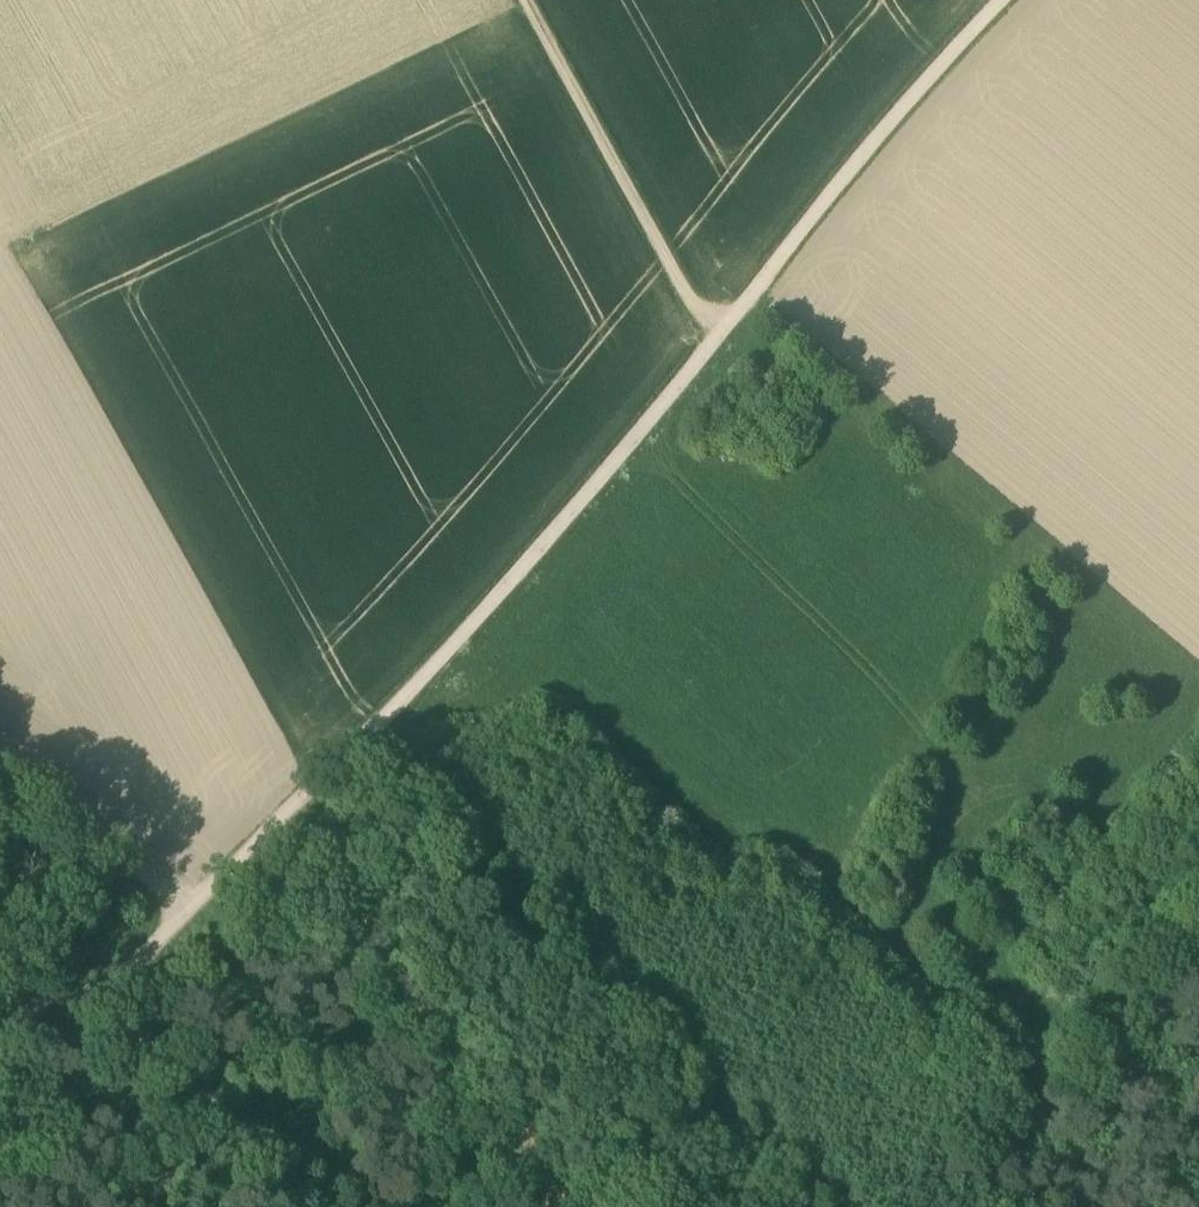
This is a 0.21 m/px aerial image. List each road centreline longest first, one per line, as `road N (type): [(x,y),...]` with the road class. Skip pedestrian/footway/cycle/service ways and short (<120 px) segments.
road 1 (track): [(998,0),(536,560),(90,1002)]
road 2 (track): [(521,0),(713,341)]
road 3 (track): [(319,1206),(90,1002)]
road 4 (track): [(197,902),(0,754)]
road 5 (track): [(90,1002),(15,1206)]

